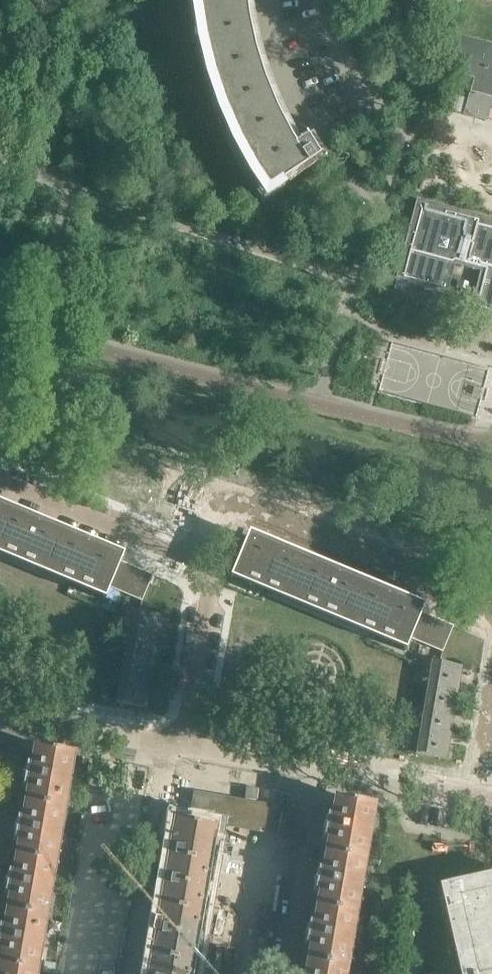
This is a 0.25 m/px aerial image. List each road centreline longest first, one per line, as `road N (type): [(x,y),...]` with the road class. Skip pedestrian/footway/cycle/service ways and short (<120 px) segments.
road 1 (residential): [(491,625),(243,520),(185,548)]
road 2 (residential): [(269,0),(275,52),(302,119),(360,84),(331,0)]
road 3 (residential): [(135,973),(178,751)]
road 4 (residential): [(178,751),(197,589),(185,548)]
road 5 (residential): [(289,973),(328,780)]
road 6 (residential): [(185,548),(131,540),(0,492)]
road 7 (residential): [(178,751),(20,726)]
road 8 (residential): [(479,805),(328,780)]
road 9 (residential): [(328,780),(178,751)]
road 10 (residential): [(479,805),(491,655)]

